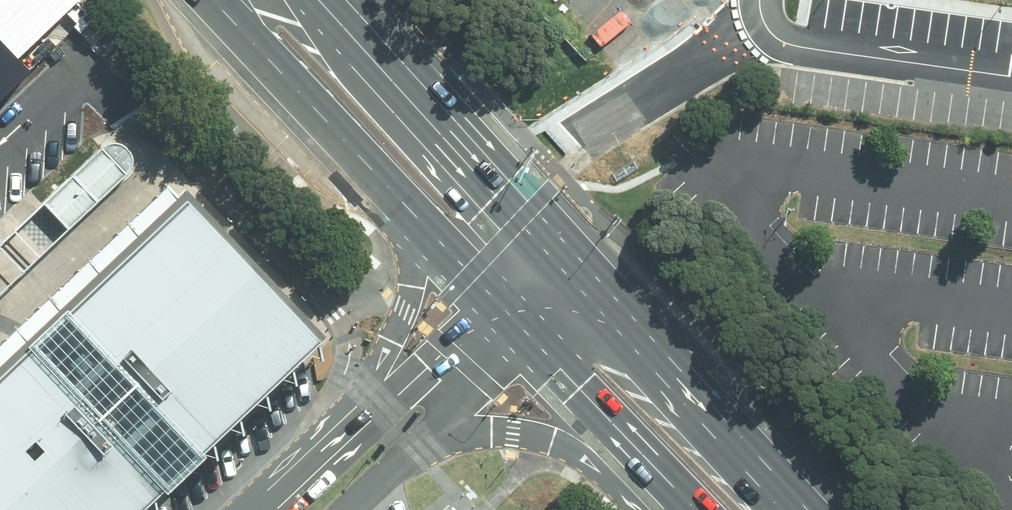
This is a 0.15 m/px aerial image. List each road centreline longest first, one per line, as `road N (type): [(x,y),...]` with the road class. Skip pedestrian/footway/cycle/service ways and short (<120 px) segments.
road 1 (primary): [(338,0),(552,248)]
road 2 (primary): [(416,229),(241,41),(219,0)]
road 3 (primary): [(593,295),(803,509)]
road 4 (primary): [(668,499),(531,436),(485,432),(425,441)]
road 5 (primary): [(668,499),(533,346)]
road 6 (primary): [(369,414),(374,375),(404,311),(416,229)]
road 7 (unclassified): [(369,414),(492,307)]
road 8 (unclassified): [(533,346),(425,441)]
road 9 (unclassified): [(262,509),(369,414)]

